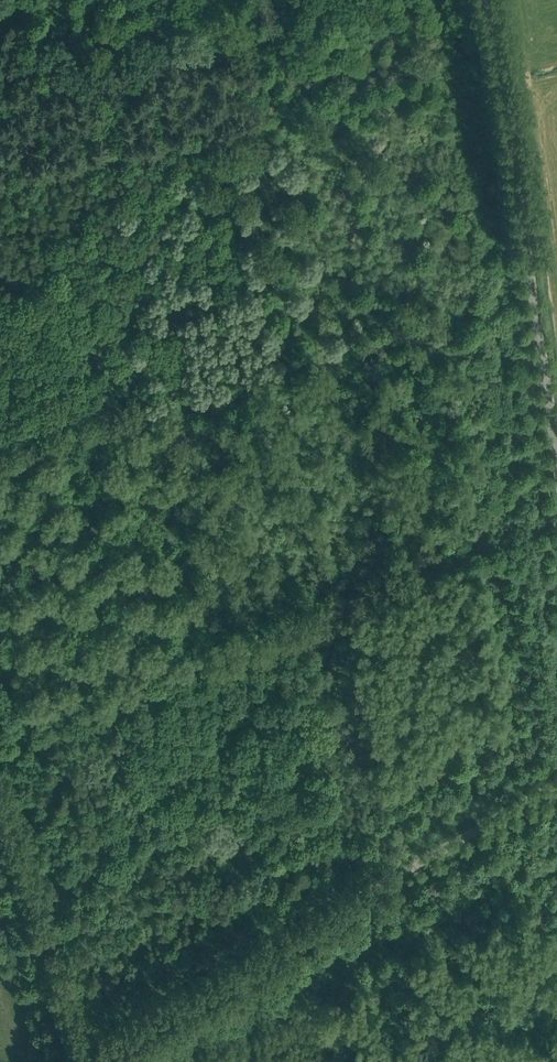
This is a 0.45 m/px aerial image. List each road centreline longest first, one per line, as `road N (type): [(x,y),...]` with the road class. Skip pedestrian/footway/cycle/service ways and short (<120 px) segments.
road 1 (unclassified): [(47,1061),(556,774)]
road 2 (unclassified): [(556,480),(480,0)]
road 3 (track): [(77,1061),(0,796)]

